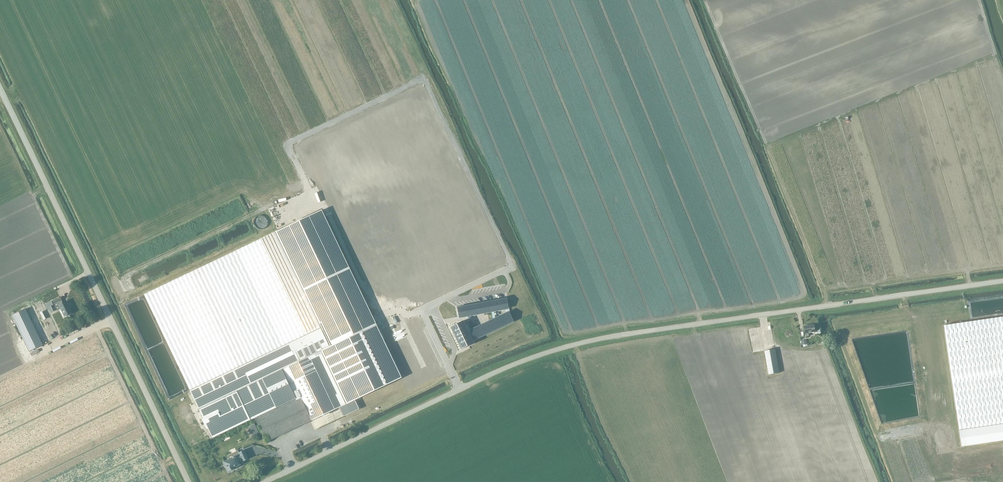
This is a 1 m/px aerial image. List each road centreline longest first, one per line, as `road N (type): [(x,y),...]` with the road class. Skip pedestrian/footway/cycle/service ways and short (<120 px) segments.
road 1 (unclassified): [(267,481),(516,364),(583,343),(1002,281)]
road 2 (unclassified): [(189,481),(0,88)]

